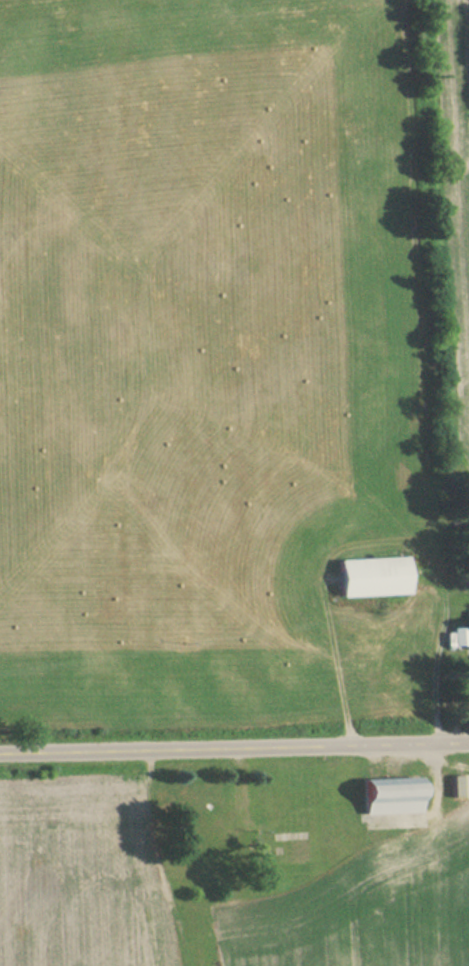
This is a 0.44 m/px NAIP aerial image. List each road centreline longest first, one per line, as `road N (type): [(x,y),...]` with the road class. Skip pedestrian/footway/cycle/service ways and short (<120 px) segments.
road 1 (residential): [(0,754),(468,743)]

